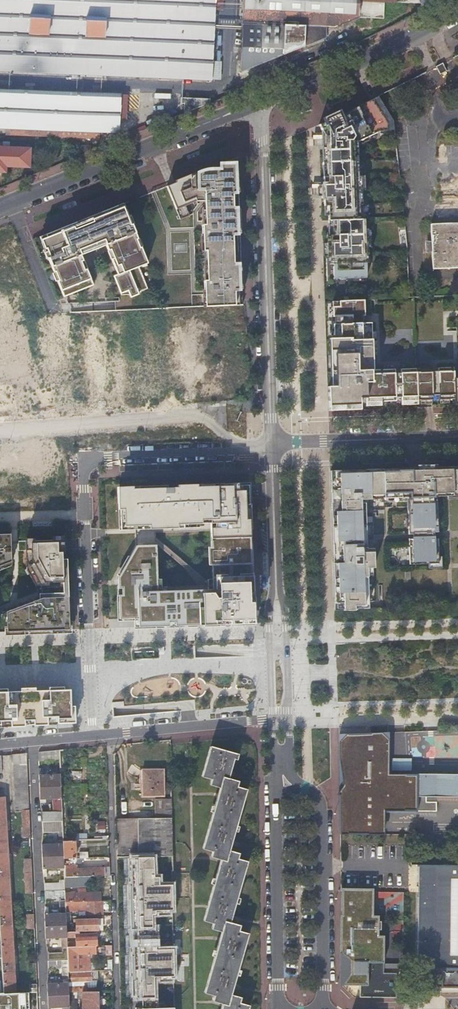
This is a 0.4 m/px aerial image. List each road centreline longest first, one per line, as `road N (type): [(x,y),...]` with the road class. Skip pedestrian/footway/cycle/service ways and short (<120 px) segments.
road 1 (residential): [(240,452),(105,458),(86,468),(91,738)]
road 2 (secondary): [(0,211),(256,105)]
road 3 (residential): [(262,143),(271,419)]
road 4 (residential): [(271,419),(262,143)]
road 5 (residential): [(117,1008),(111,736)]
road 6 (residential): [(32,743),(43,1008)]
road 7 (residential): [(240,452),(190,419),(0,431)]
road 8 (secondary): [(256,105),(457,8)]
road 9 (residential): [(324,1008),(320,795)]
road 10 (residential): [(300,785),(289,768),(276,579)]
road 11 (residential): [(274,805),(277,1008)]
road 12 (residential): [(111,736),(272,726)]
road 13 (residential): [(276,579),(268,613),(272,726)]
road 14 (residential): [(457,434),(323,443)]
road 15 (residential): [(276,579),(272,445)]
road 16 (residential): [(323,443),(457,443)]

